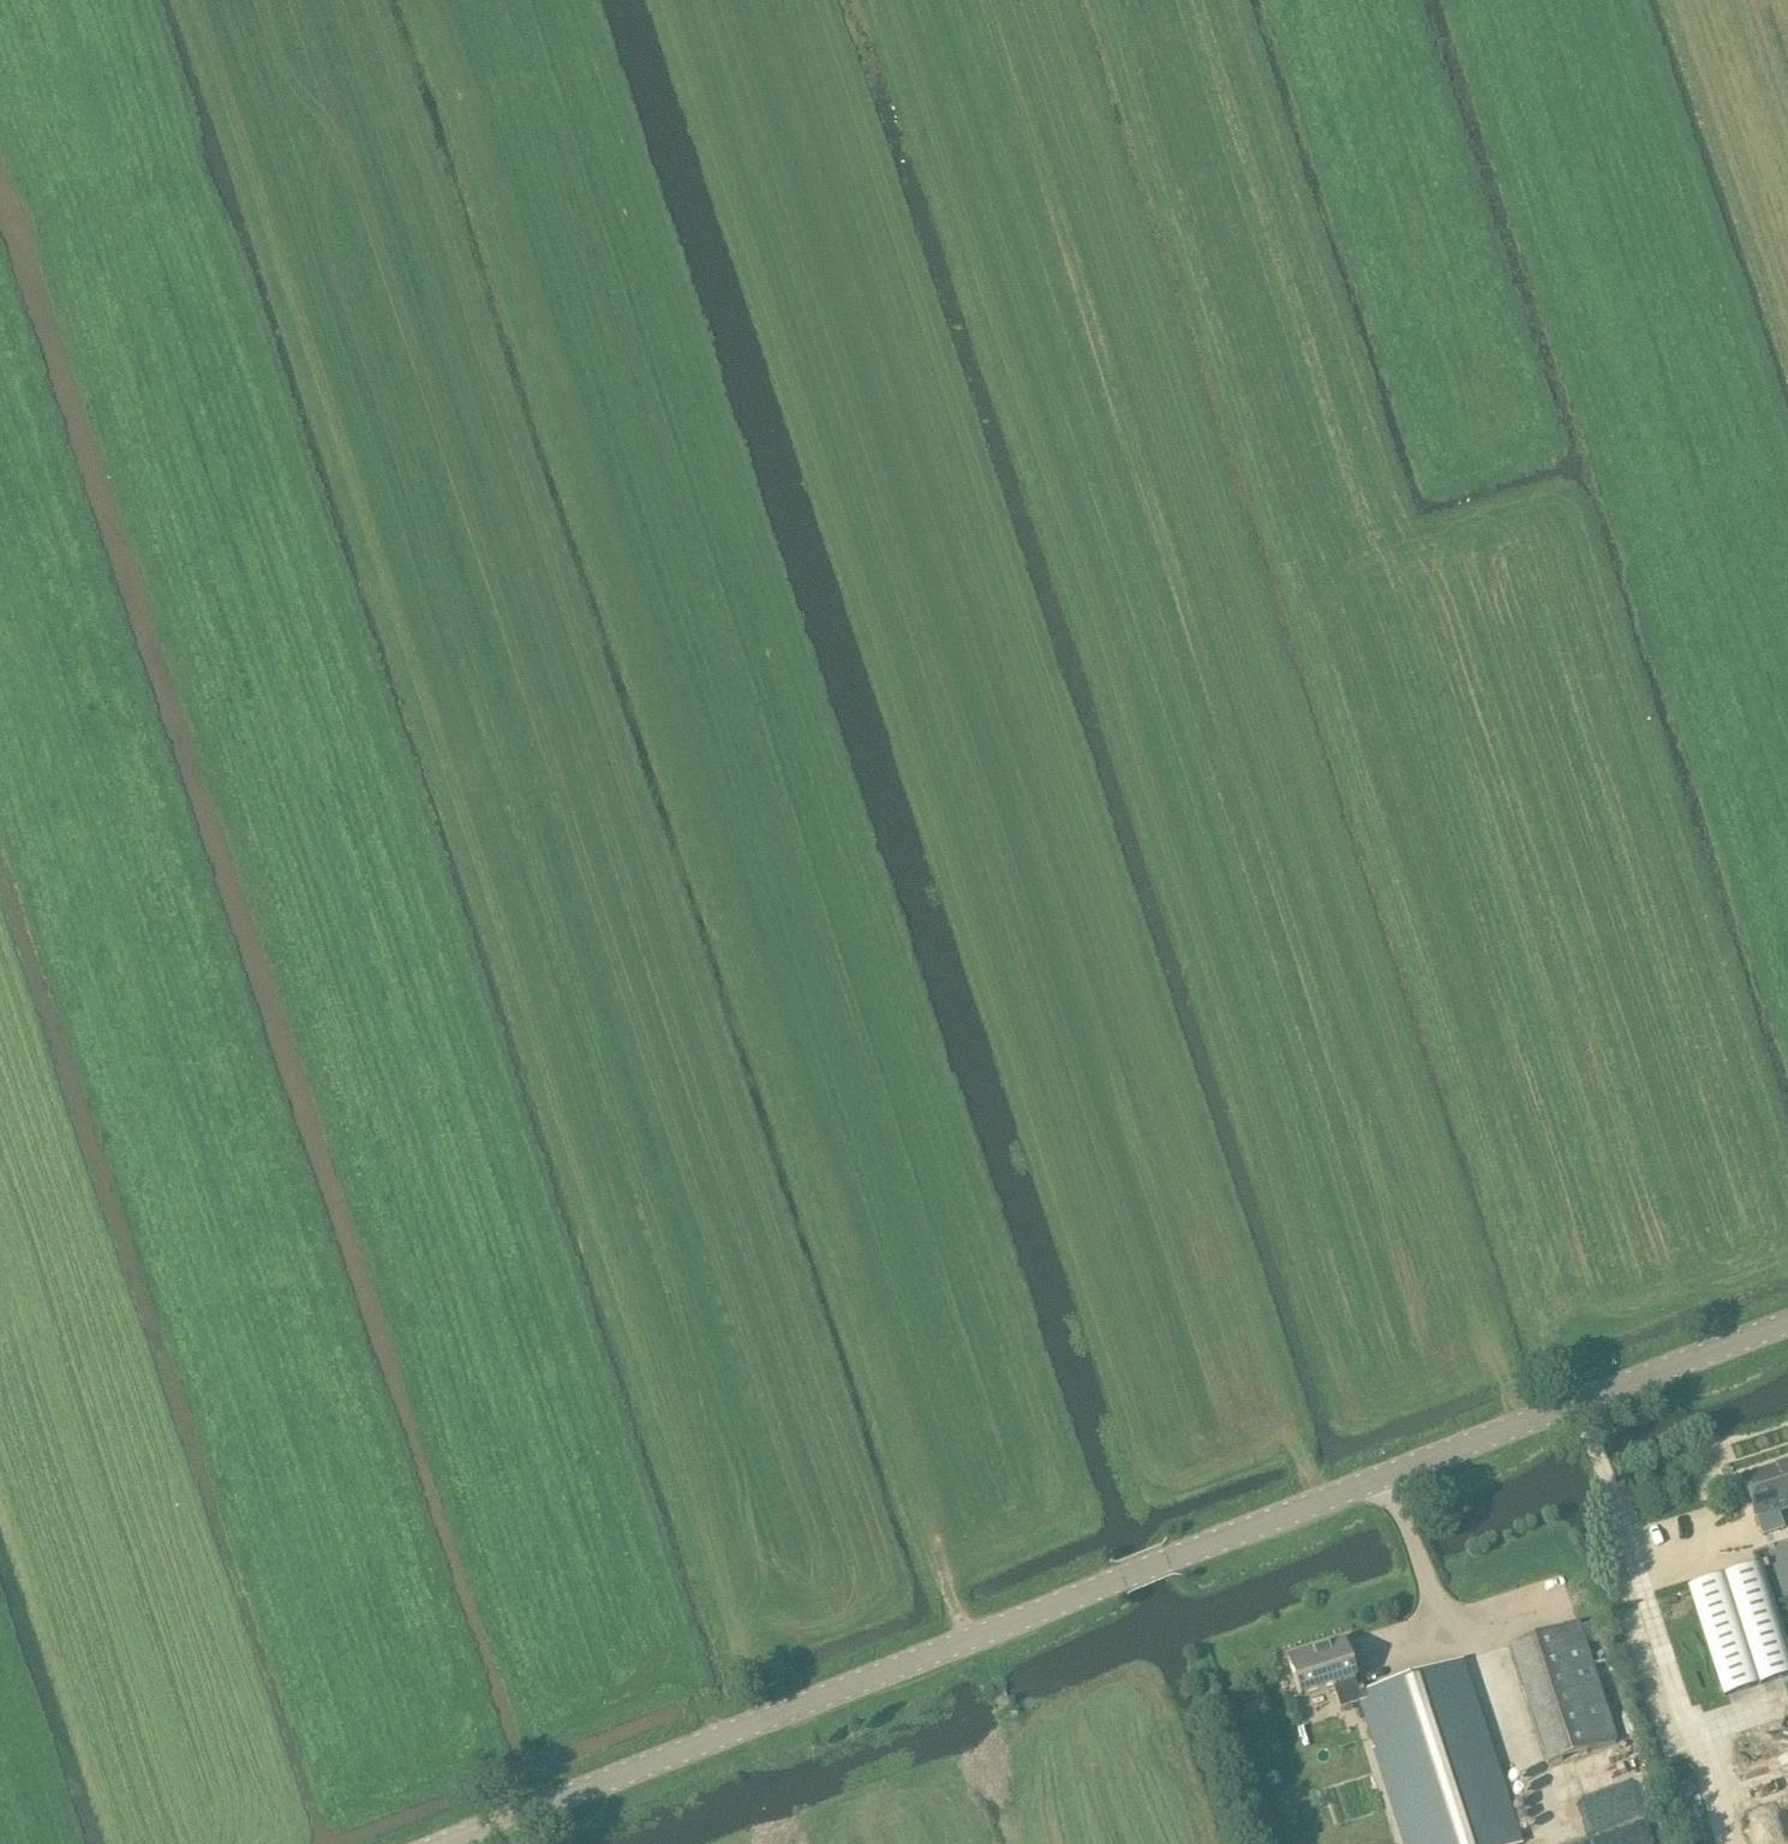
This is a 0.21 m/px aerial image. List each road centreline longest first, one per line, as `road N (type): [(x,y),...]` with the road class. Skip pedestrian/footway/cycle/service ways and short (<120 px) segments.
road 1 (unclassified): [(441,1843),(1787,1328)]

